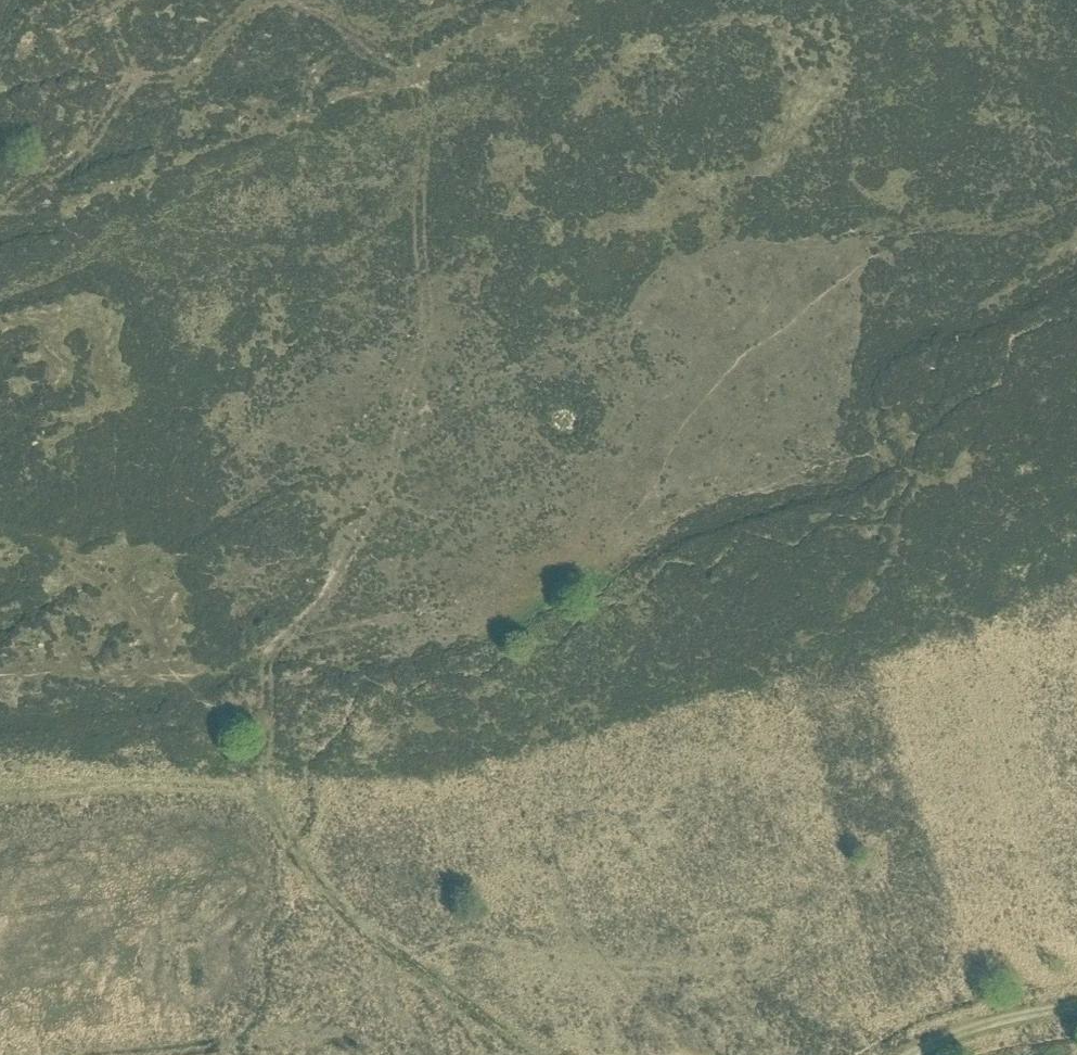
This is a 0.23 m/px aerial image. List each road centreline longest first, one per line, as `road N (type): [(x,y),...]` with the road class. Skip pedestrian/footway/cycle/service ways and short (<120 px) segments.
road 1 (track): [(1076,1002),(1008,1016),(911,1054)]

